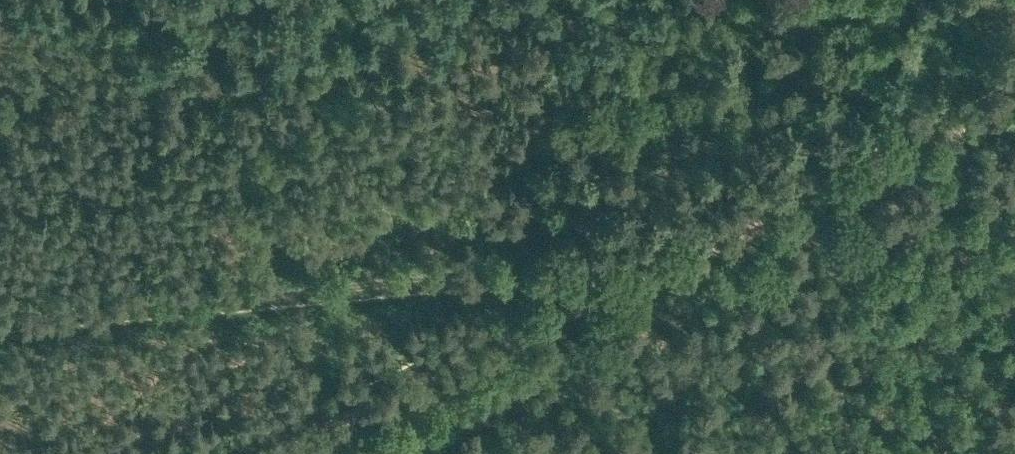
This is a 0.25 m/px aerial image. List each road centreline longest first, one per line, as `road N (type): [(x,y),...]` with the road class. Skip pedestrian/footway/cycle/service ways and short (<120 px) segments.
road 1 (track): [(270,453),(1014,102)]
road 2 (track): [(0,320),(624,270),(634,285)]
road 3 (track): [(860,161),(870,84),(845,44),(755,0)]

